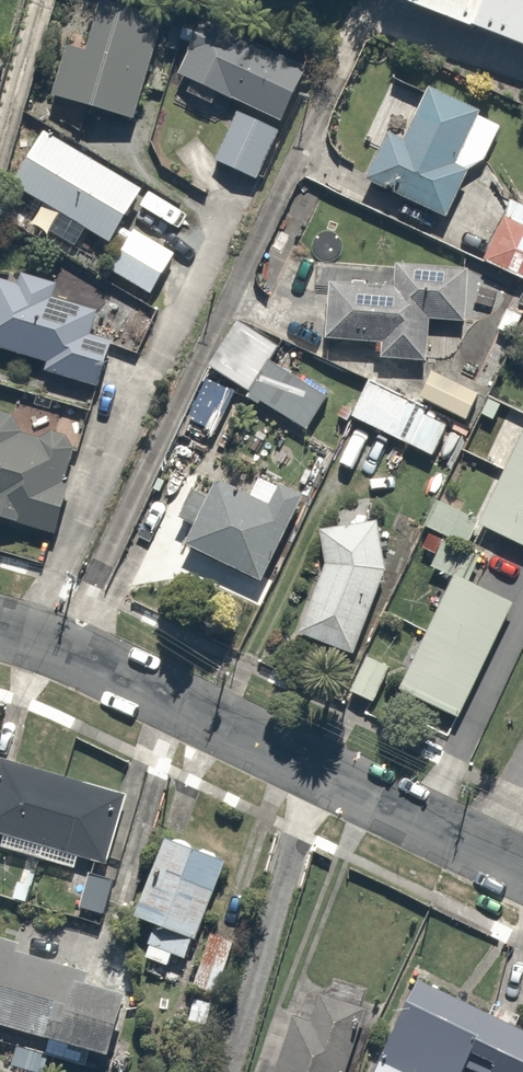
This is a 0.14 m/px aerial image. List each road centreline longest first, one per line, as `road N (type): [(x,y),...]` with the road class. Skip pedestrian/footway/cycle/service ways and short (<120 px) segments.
road 1 (tertiary): [(0,631),(522,874)]

